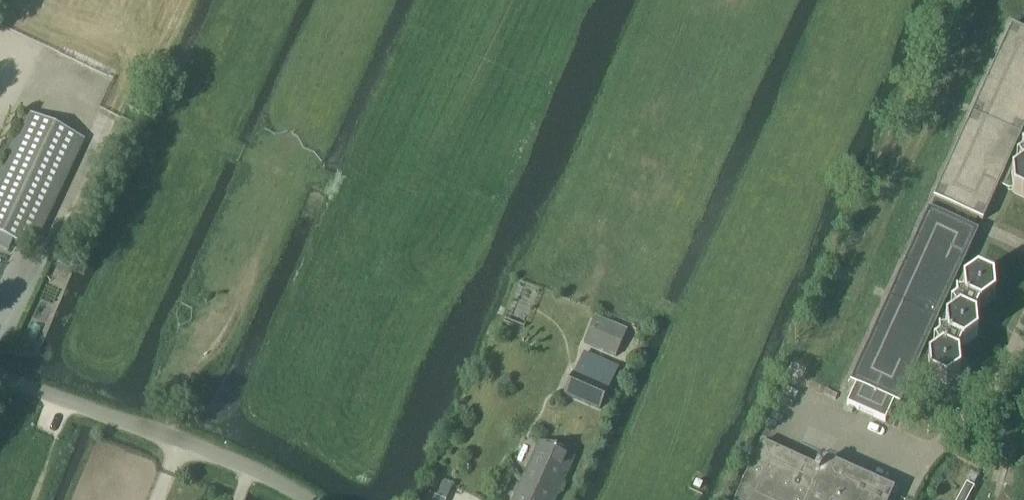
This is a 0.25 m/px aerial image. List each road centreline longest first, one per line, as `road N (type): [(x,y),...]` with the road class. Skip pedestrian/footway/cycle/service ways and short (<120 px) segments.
road 1 (unclassified): [(307,499),(225,458),(0,374)]

